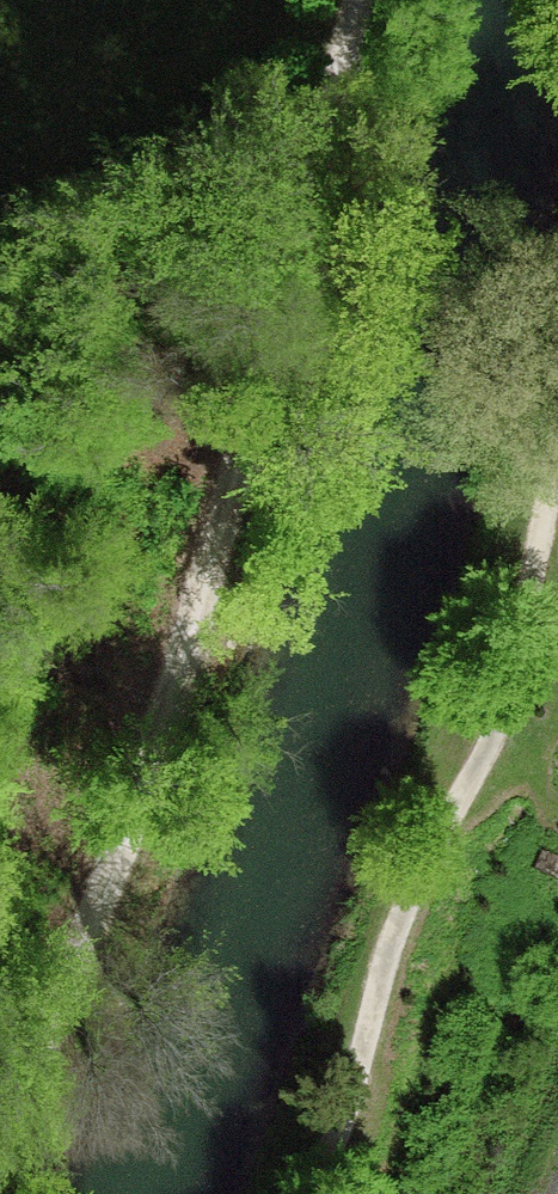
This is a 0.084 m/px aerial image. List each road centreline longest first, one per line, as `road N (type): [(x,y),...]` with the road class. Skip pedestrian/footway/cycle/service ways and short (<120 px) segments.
road 1 (track): [(0,1083),(116,865),(342,0)]
road 2 (track): [(305,1193),(362,1074),(396,896),(515,678),(557,417)]

